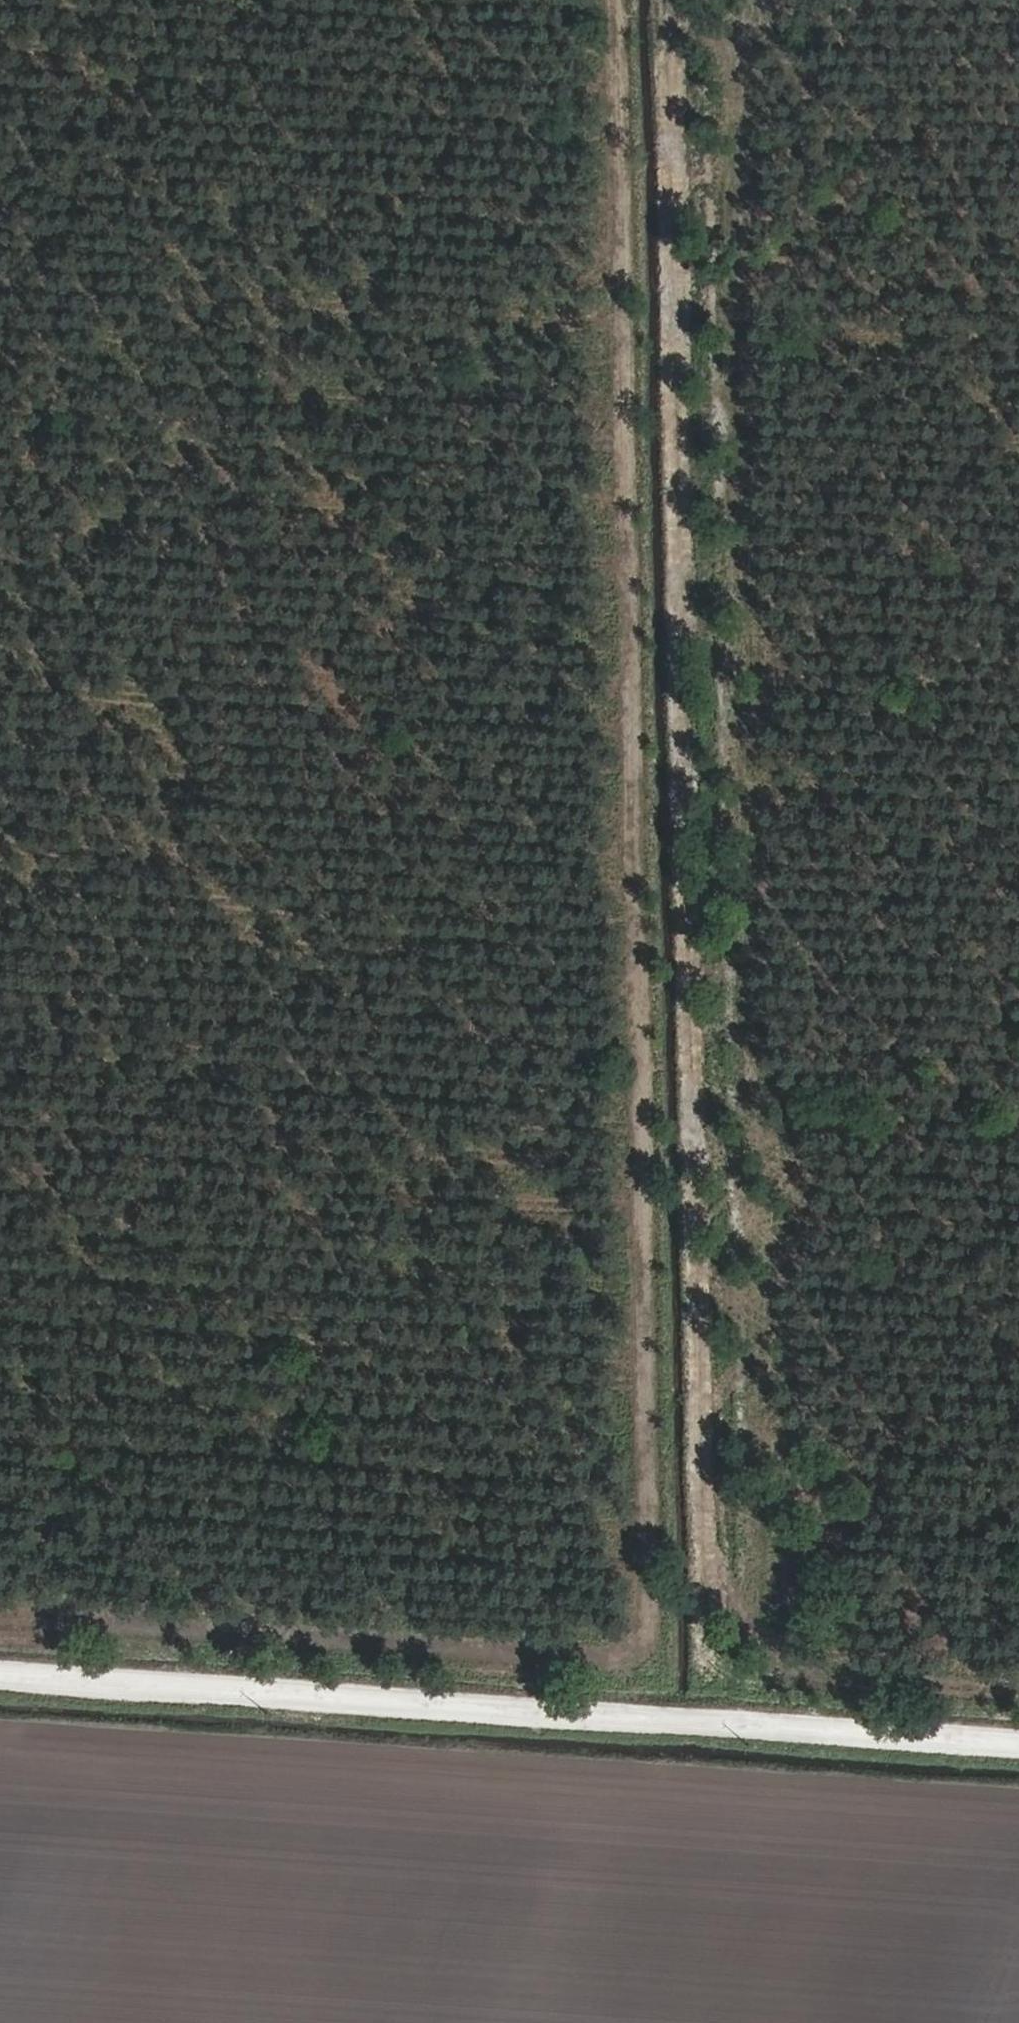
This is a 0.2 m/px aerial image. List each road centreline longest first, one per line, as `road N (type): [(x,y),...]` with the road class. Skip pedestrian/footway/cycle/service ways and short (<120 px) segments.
road 1 (track): [(1018,1752),(0,1682)]

